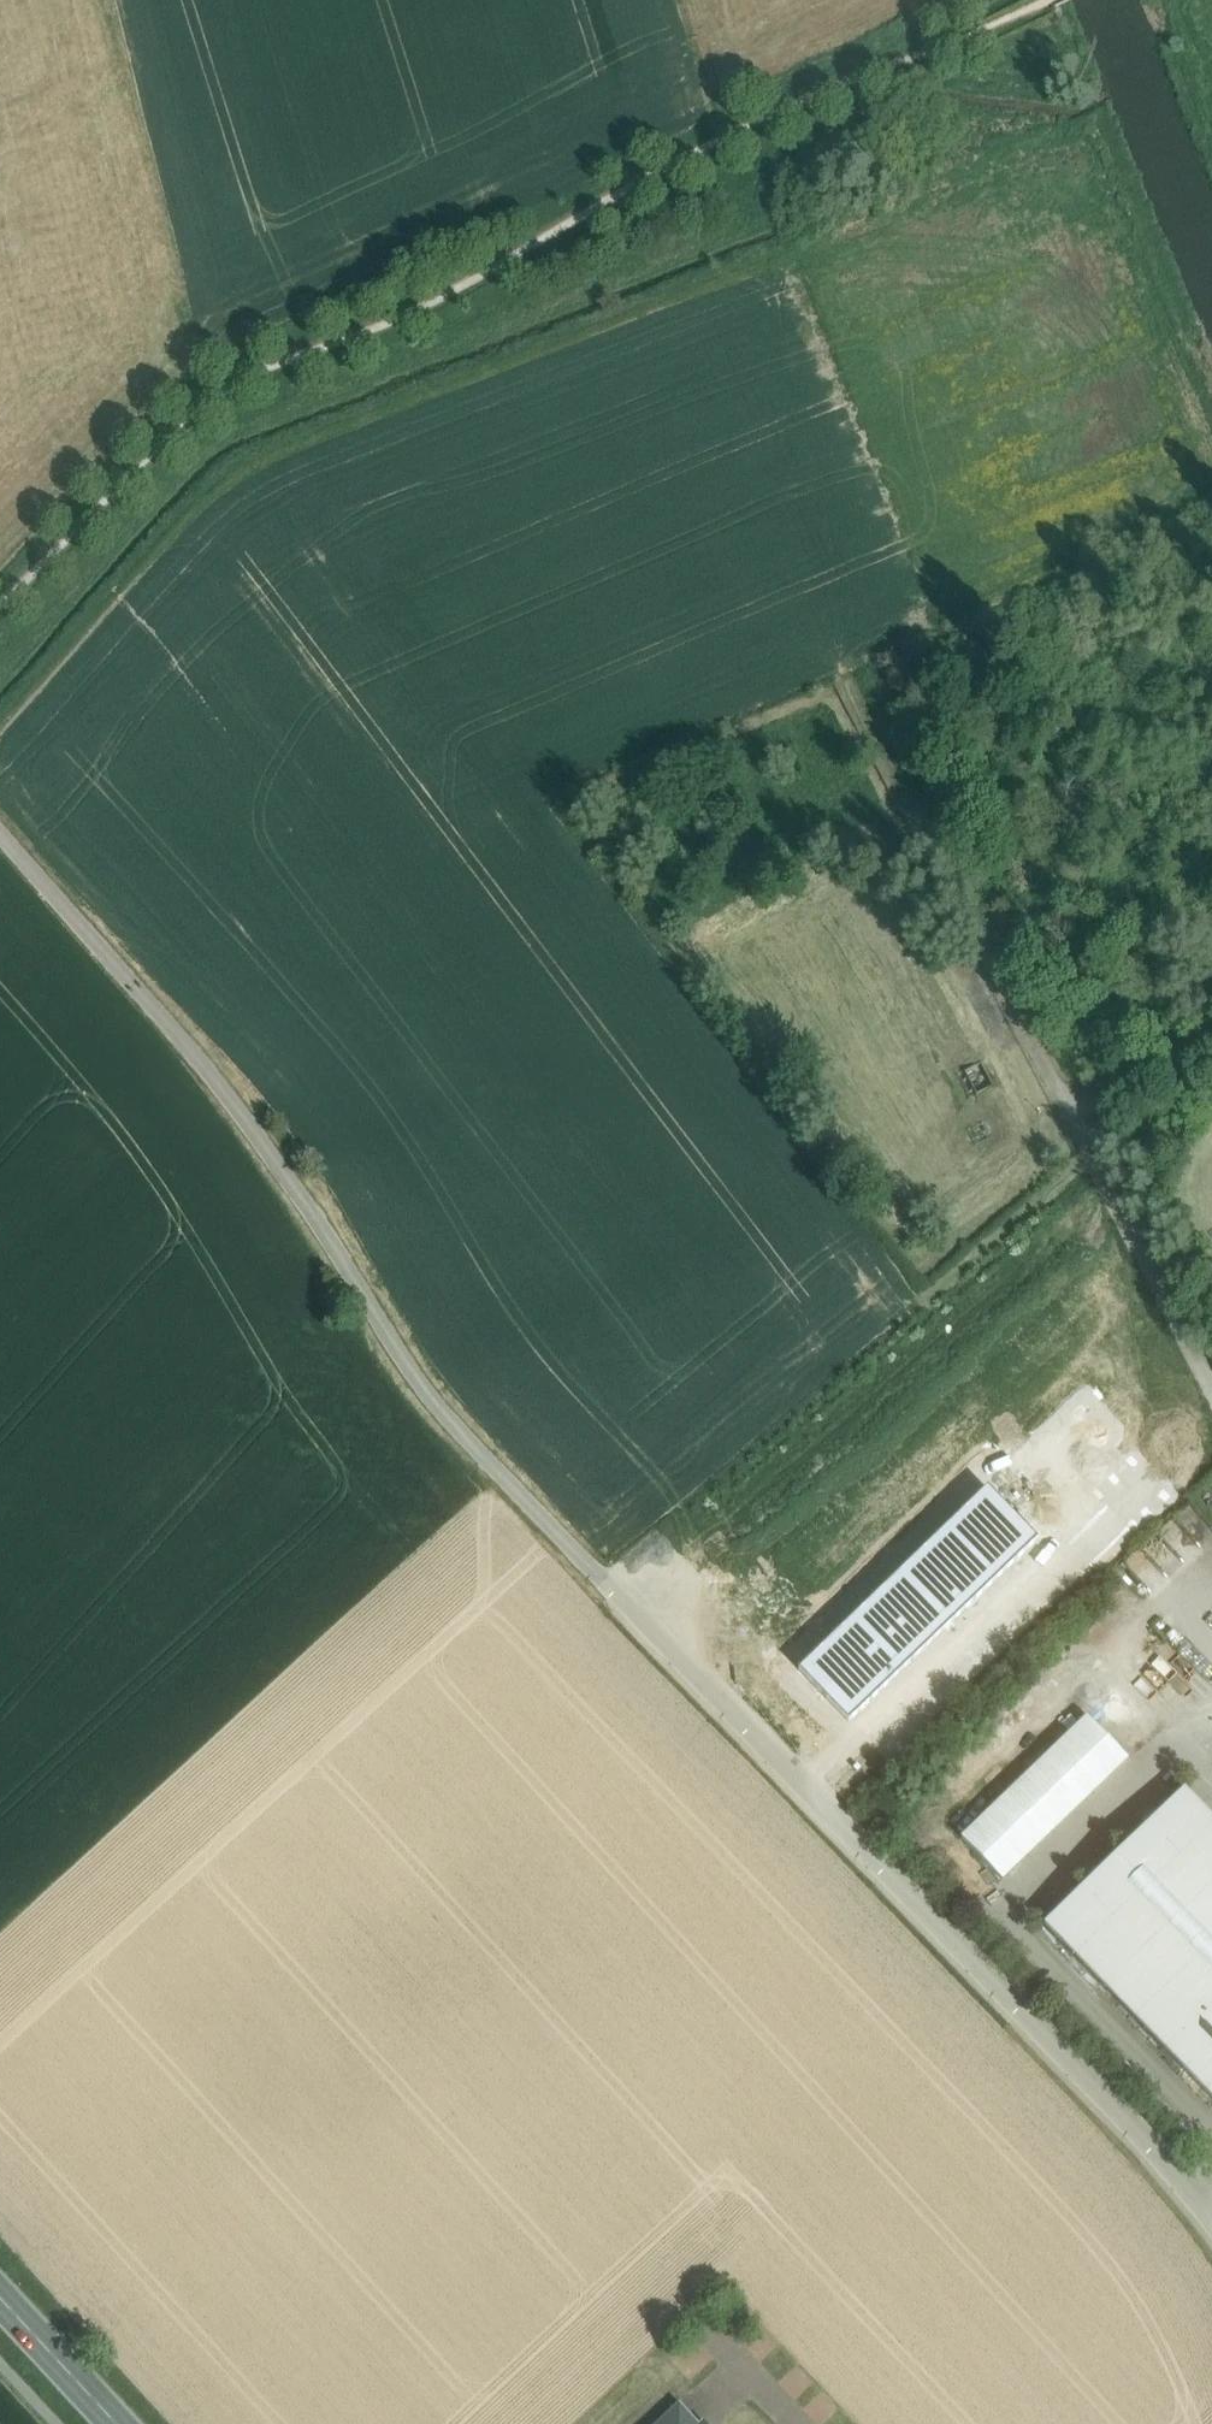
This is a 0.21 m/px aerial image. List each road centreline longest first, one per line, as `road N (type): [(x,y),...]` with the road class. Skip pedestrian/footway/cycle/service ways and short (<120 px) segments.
road 1 (unclassified): [(1211,2215),(424,1382),(208,1069),(0,833)]
road 2 (track): [(0,604),(198,408),(240,379),(435,304),(785,107),(1048,0)]
road 3 (primary): [(0,2293),(120,2423)]

